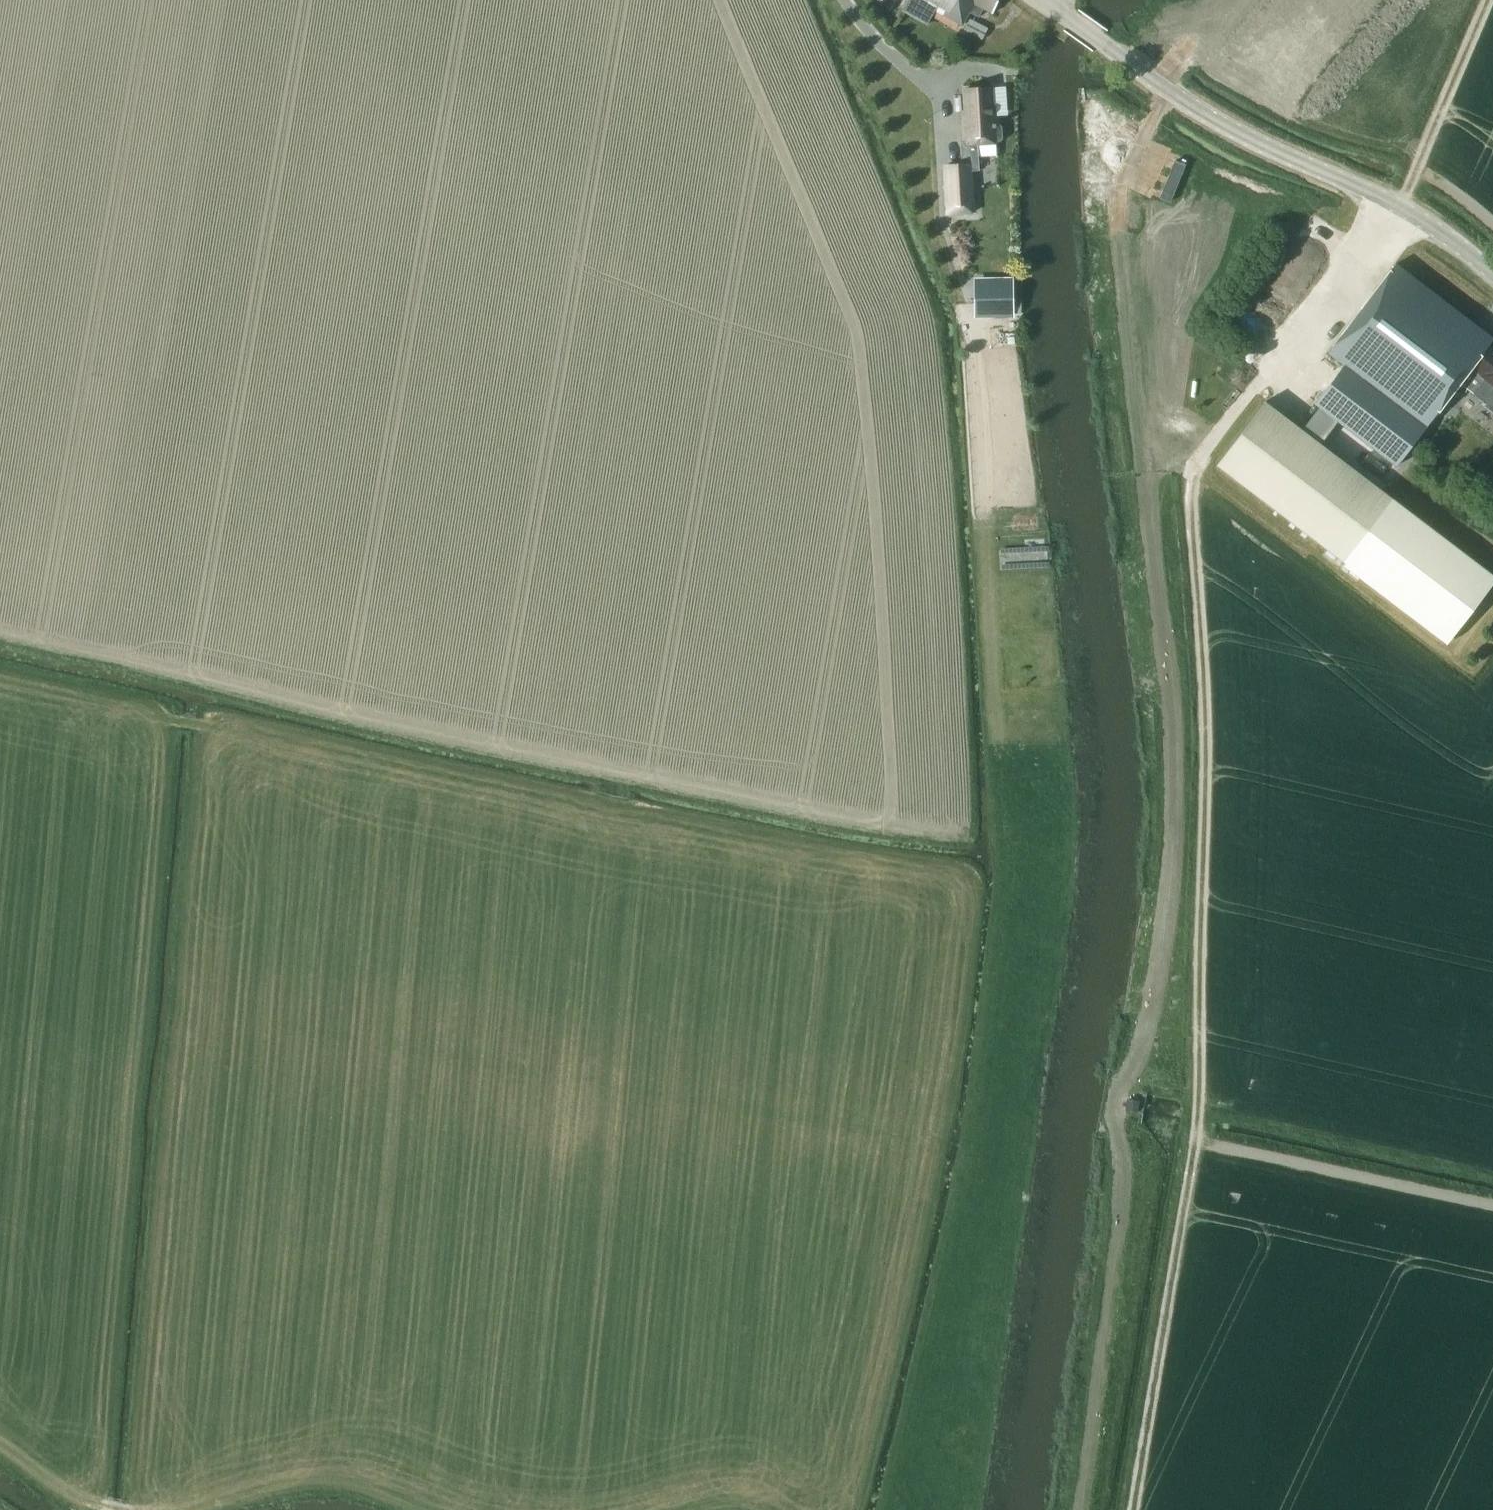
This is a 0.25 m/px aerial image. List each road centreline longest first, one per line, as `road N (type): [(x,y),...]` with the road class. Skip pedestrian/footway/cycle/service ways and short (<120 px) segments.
road 1 (tertiary): [(1492,272),(1403,207),(1260,147),(1200,110),(1046,0)]

